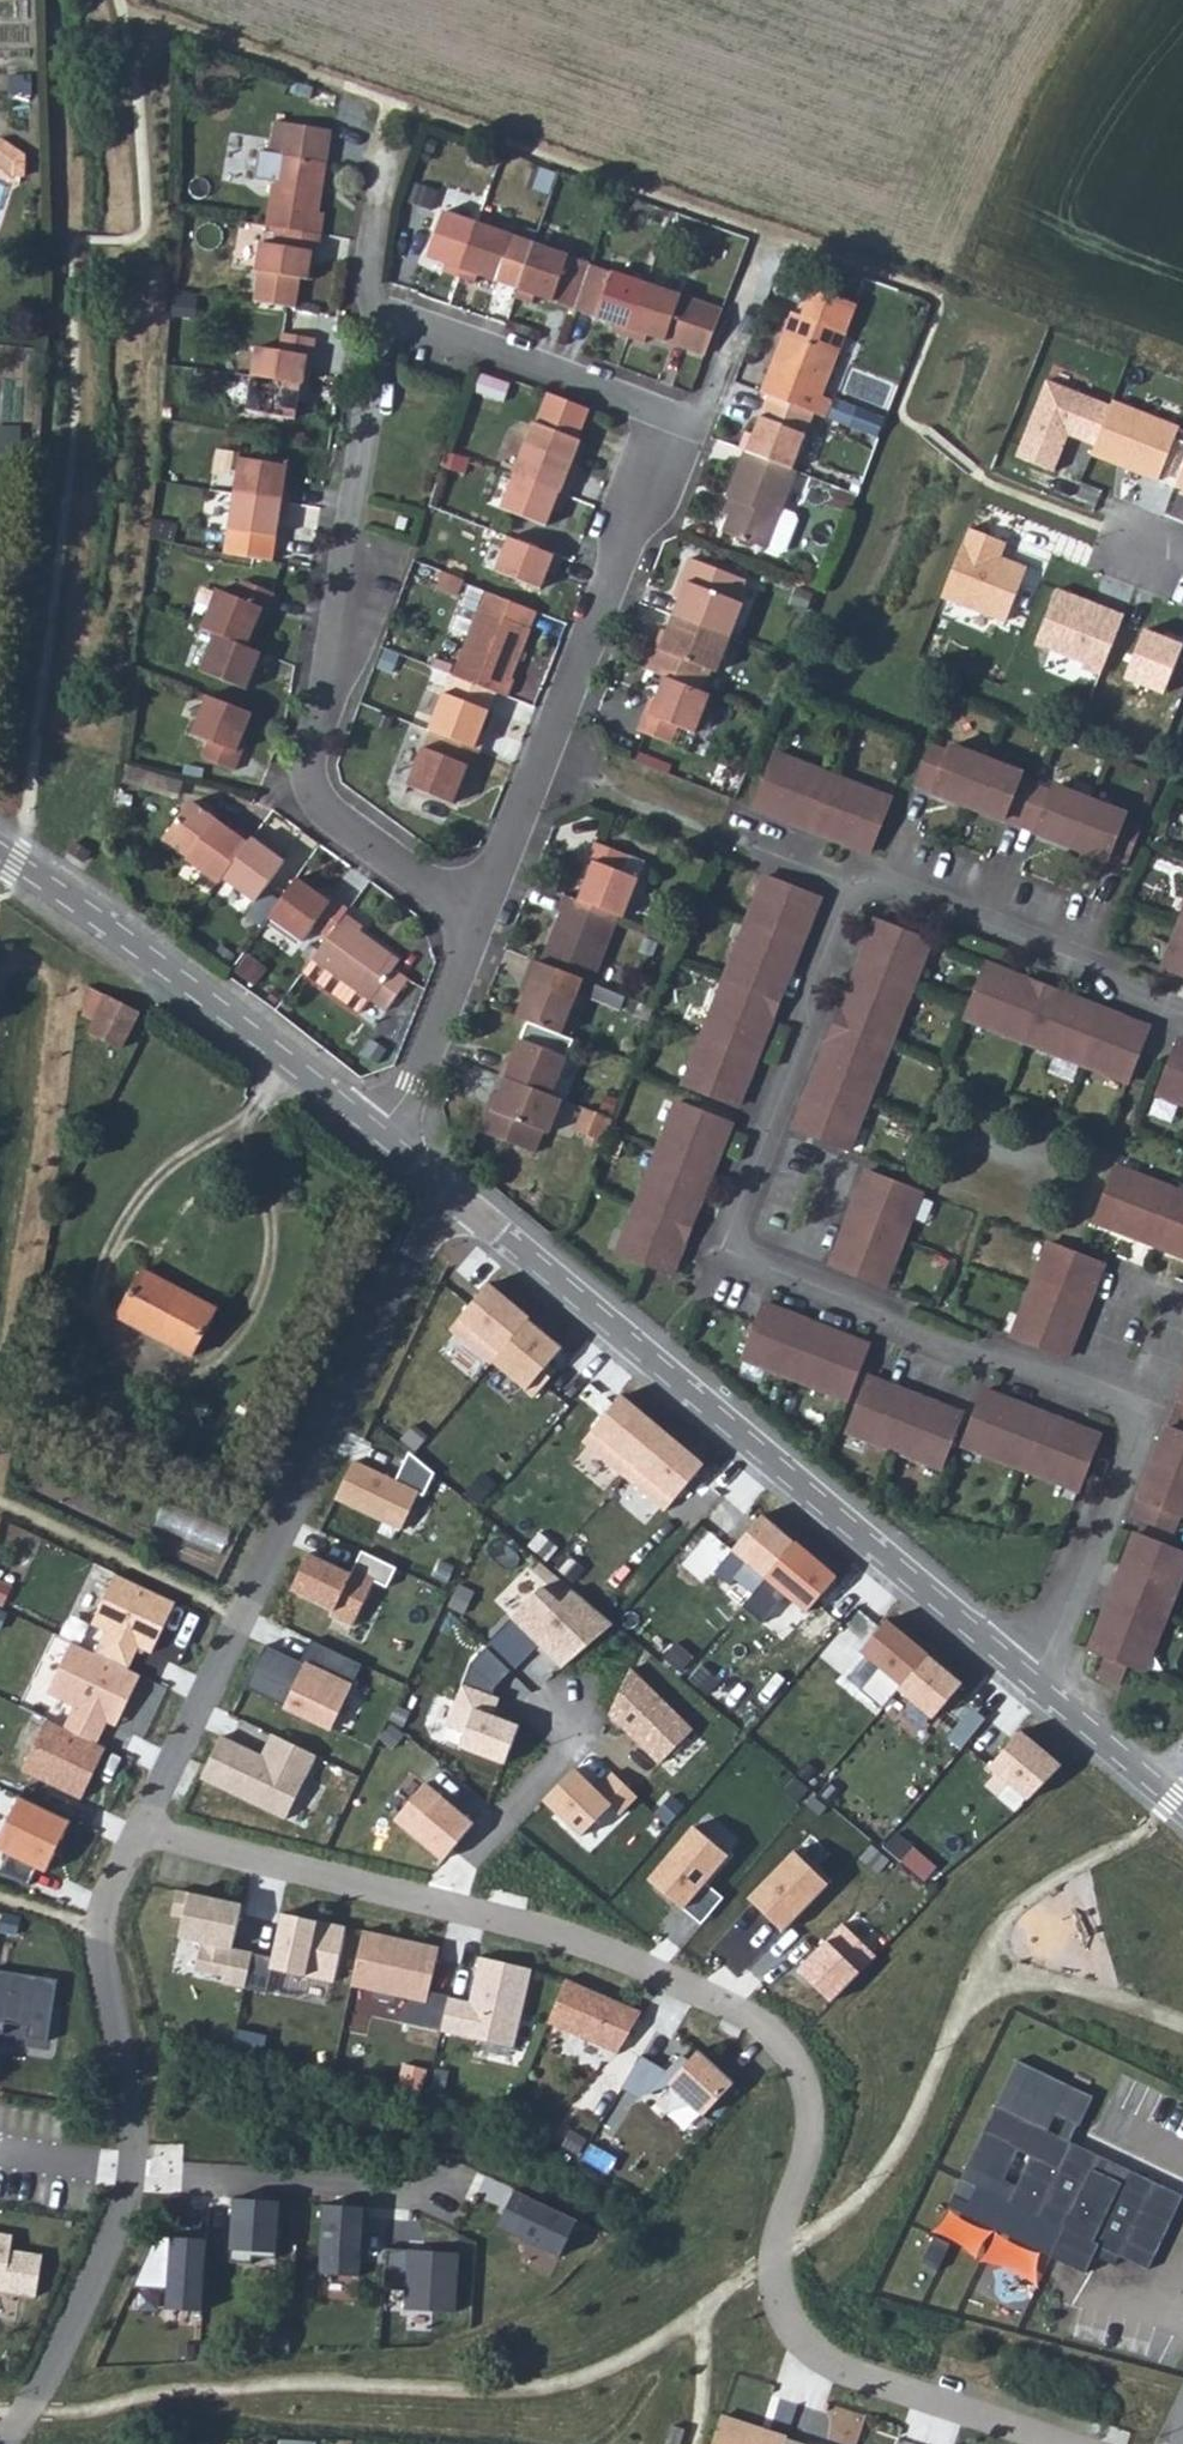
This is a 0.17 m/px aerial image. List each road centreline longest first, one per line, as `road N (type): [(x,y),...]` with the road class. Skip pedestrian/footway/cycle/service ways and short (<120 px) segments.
road 1 (residential): [(477,927),(674,420),(424,326),(396,329),(375,354),(304,764),(326,817)]
road 2 (residential): [(1029,1676),(1054,1637),(1144,1417),(986,1356),(959,1358),(886,1330),(879,1312),(716,1249),(852,888)]
road 3 (residential): [(450,1912),(702,1987),(785,2048),(803,2115),(780,2252),(800,2329),(845,2372),(1052,2443)]
road 4 (tertiary): [(449,1192),(1029,1676)]
road 5 (residential): [(139,1825),(449,1192)]
road 6 (tertiary): [(0,853),(379,1137)]
road 7 (residential): [(852,888),(877,877),(1105,964),(1126,997),(1165,1014),(1182,1012)]
road 8 (residential): [(126,2166),(126,2084),(100,1927),(139,1825)]
road 9 (residential): [(126,2166),(451,2200)]
road 10 (residential): [(139,1825),(450,1912)]
road 11 (residential): [(6,2443),(91,2286),(126,2166)]
road 12 (residential): [(450,1912),(521,1751),(576,1678)]
road 13 (residential): [(379,1137),(399,1115),(477,927)]
road 14 (tertiary): [(1029,1676),(1182,1805)]
road 15 (residential): [(326,817),(477,927)]
road 16 (residential): [(0,2152),(126,2166)]

